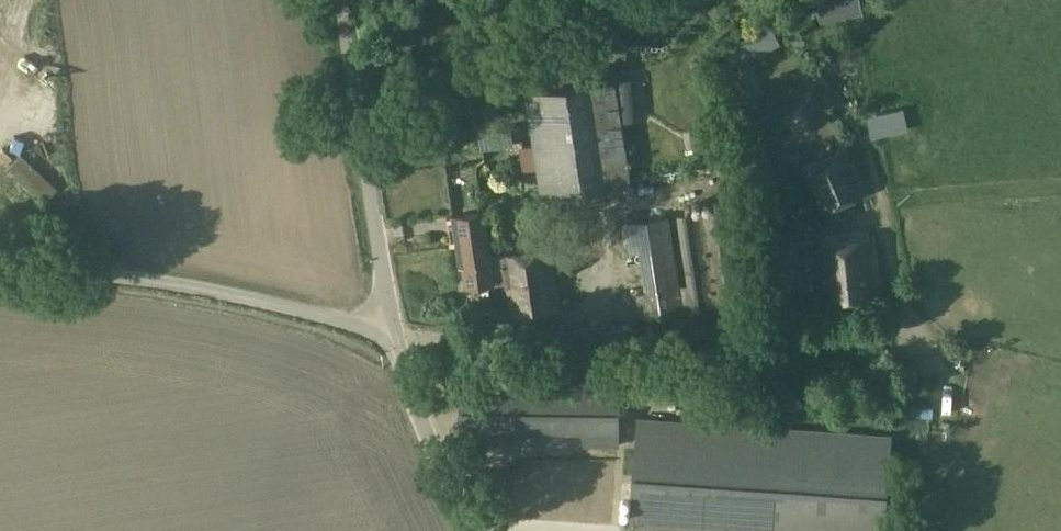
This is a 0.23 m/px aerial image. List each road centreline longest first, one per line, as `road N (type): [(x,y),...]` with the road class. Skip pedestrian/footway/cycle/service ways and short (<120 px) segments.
road 1 (unclassified): [(395,334),(204,289),(0,264)]
road 2 (unclassified): [(395,334),(340,0)]
road 3 (unclassified): [(472,530),(417,412),(395,334)]

